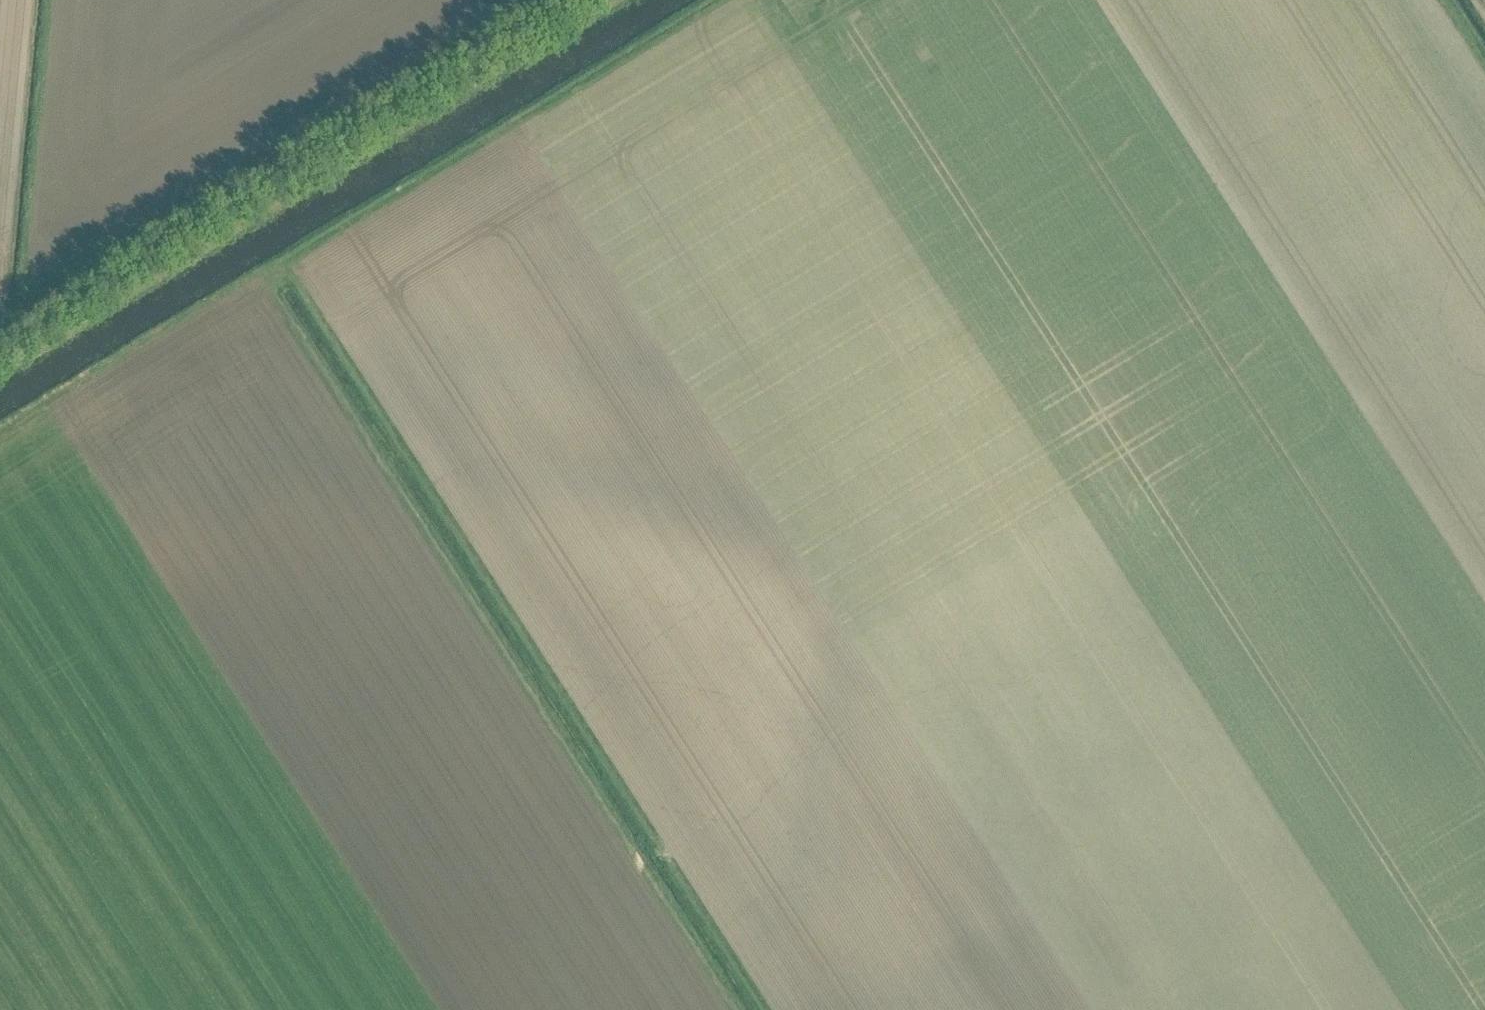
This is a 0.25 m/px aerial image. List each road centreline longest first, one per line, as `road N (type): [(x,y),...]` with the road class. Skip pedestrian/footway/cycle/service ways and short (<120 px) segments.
road 1 (track): [(0,332),(545,0)]

